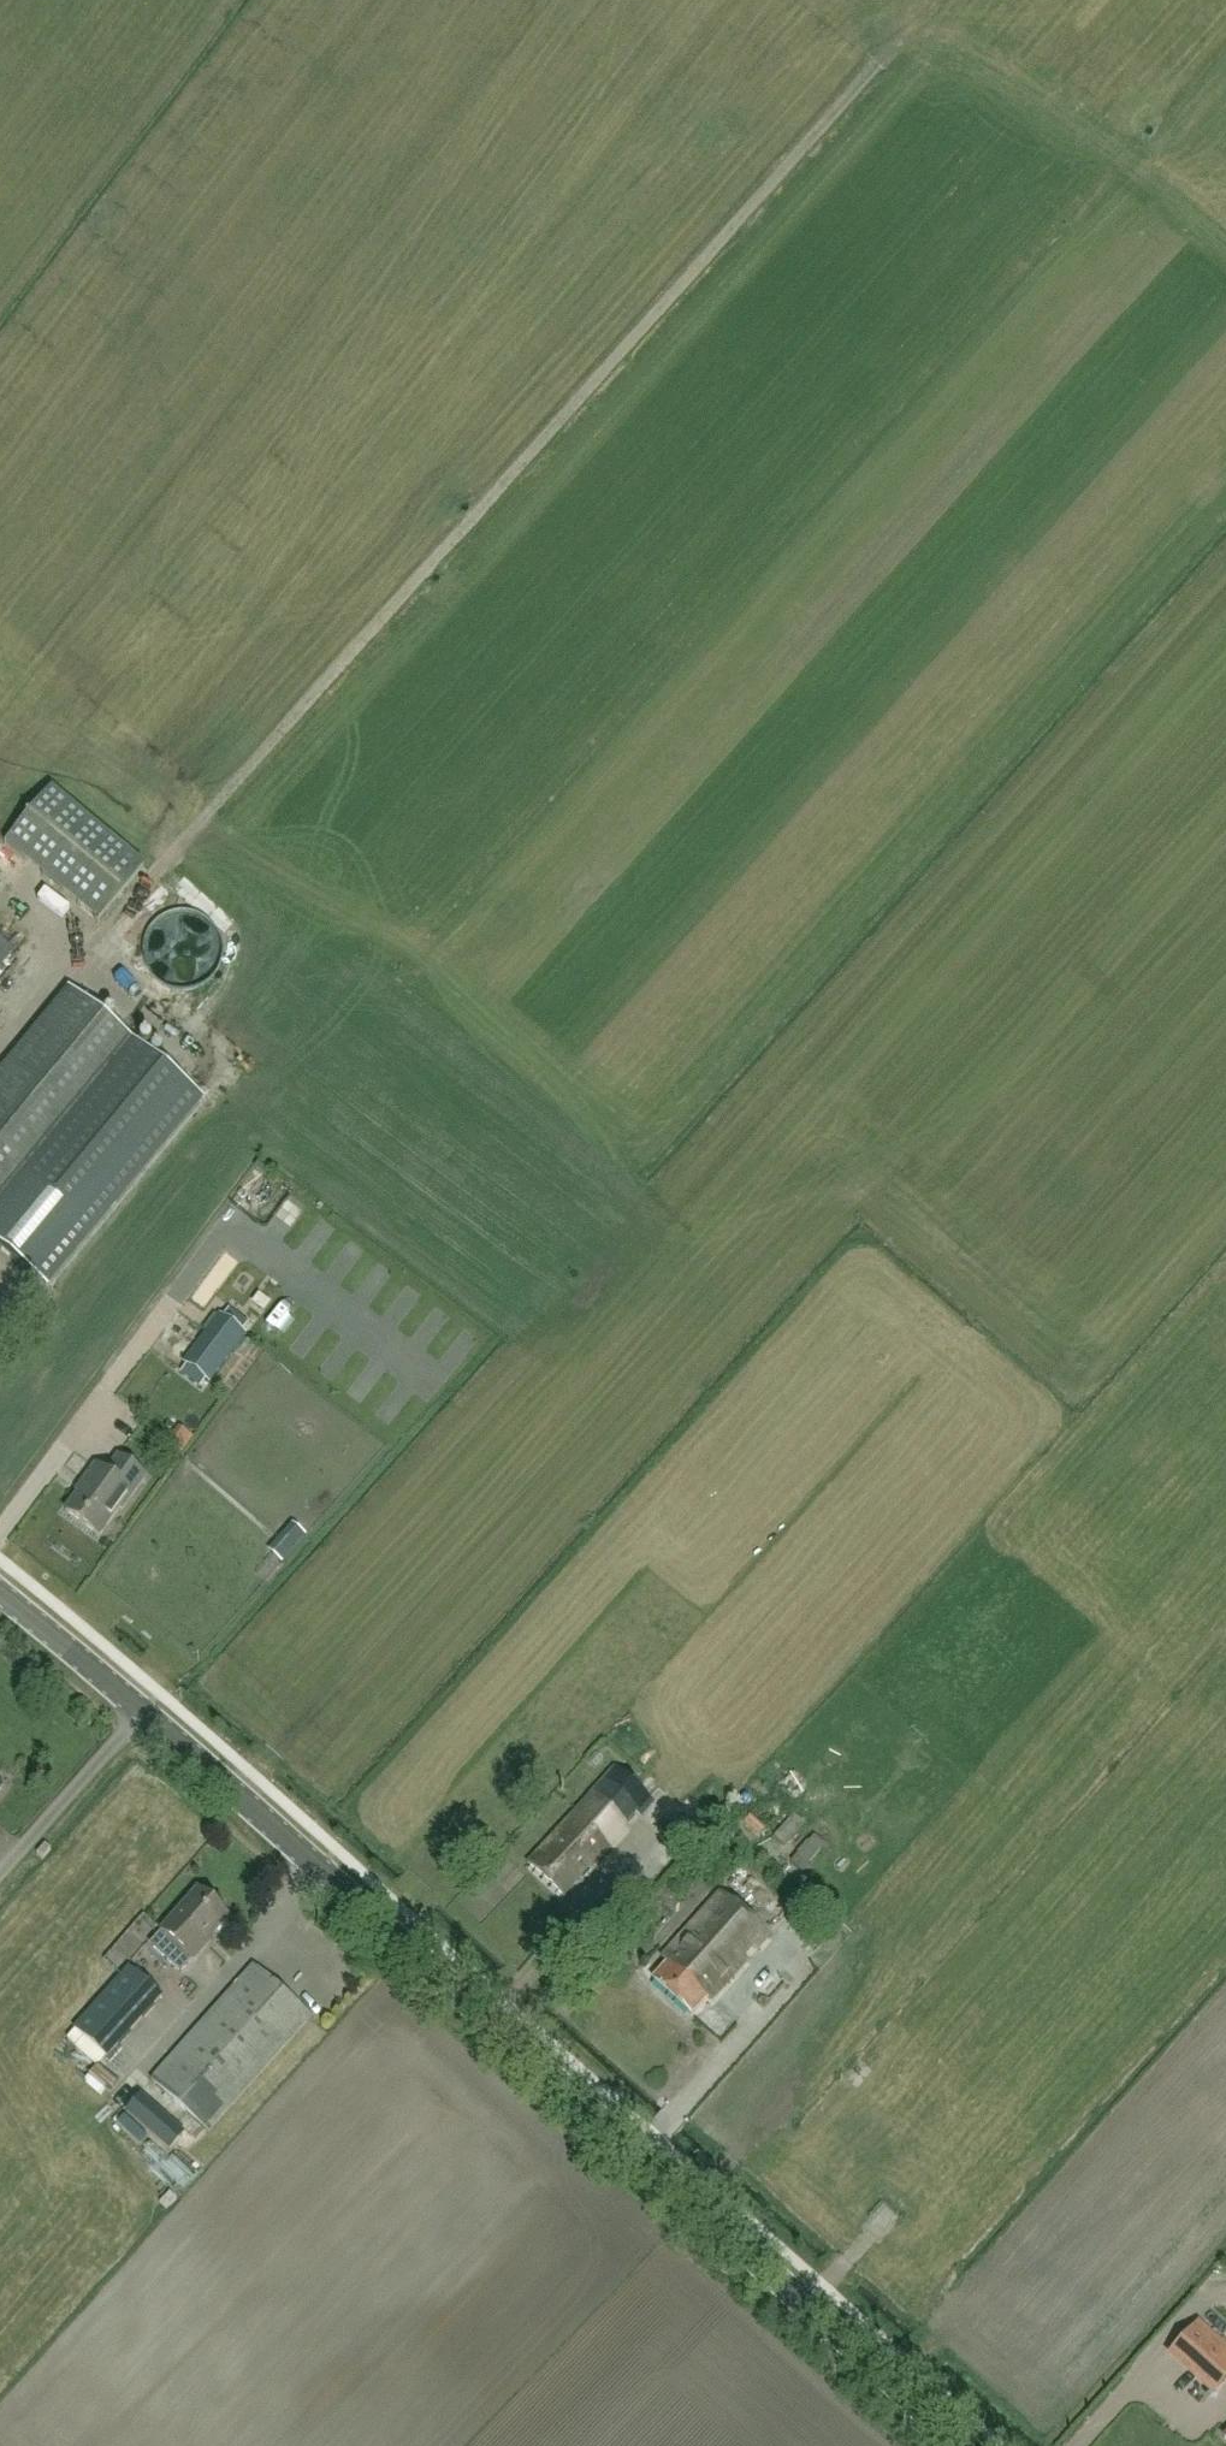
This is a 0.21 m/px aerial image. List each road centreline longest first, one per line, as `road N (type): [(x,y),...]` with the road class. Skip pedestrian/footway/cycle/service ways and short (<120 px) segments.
road 1 (tertiary): [(960,2445),(316,1864),(0,1594)]

